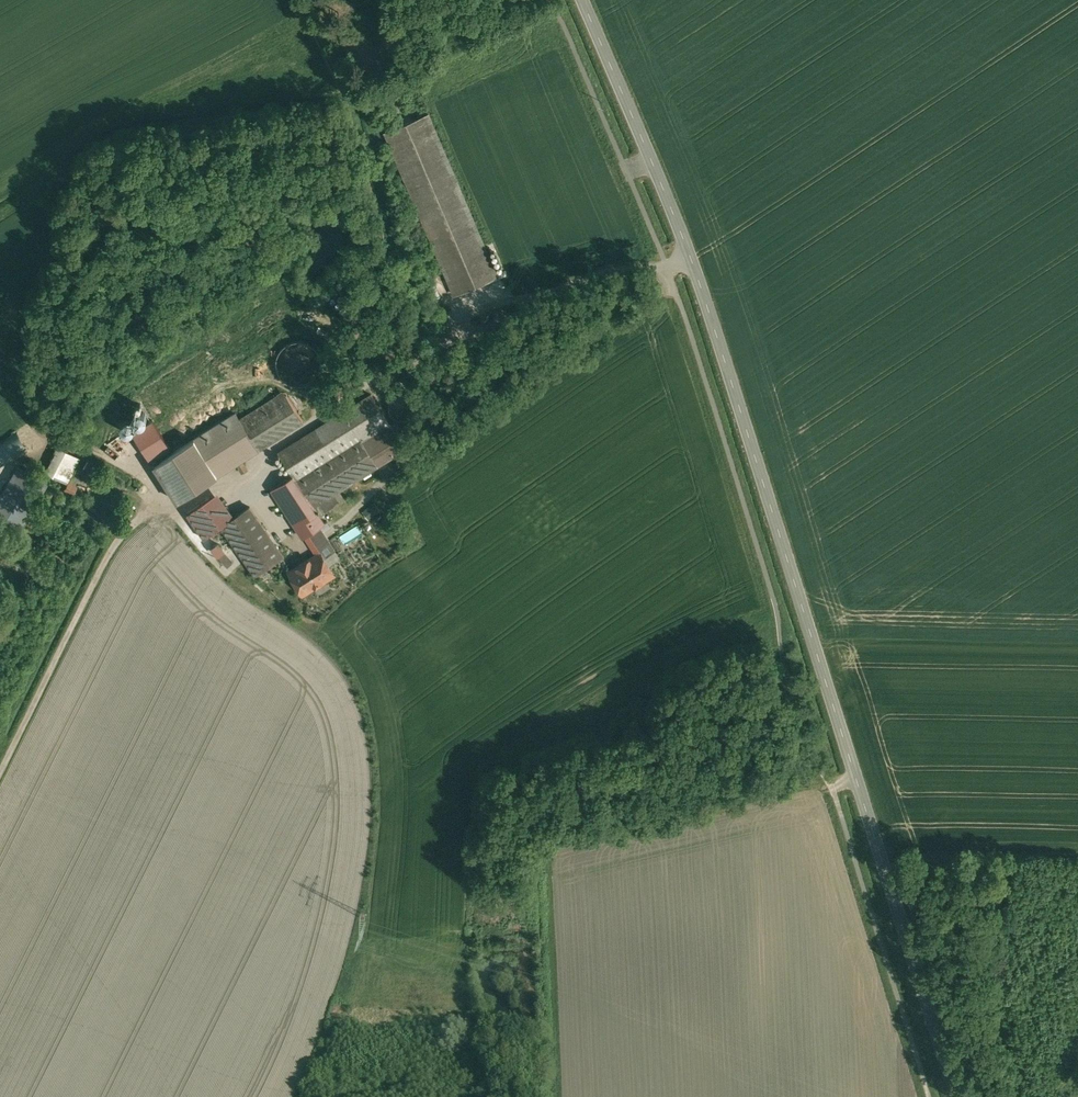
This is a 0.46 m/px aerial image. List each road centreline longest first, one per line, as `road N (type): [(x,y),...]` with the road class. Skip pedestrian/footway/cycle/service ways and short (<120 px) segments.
road 1 (tertiary): [(583,0),(692,259),(955,1096)]
road 2 (track): [(692,259),(609,271),(415,357),(427,378),(416,449),(322,539)]
road 3 (track): [(0,778),(118,540),(149,511),(164,504),(179,511)]

